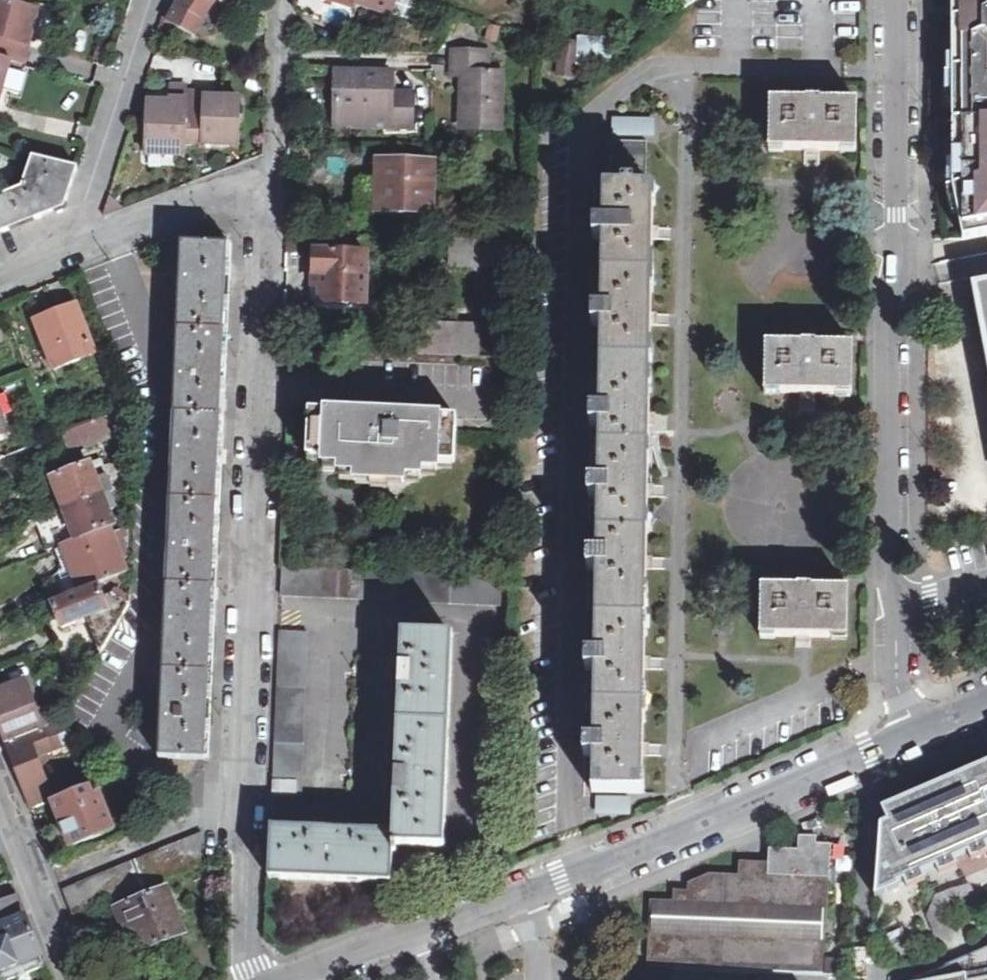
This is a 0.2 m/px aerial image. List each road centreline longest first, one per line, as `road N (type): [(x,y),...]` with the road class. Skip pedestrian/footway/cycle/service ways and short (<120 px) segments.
road 1 (residential): [(247,979),(272,175)]
road 2 (residential): [(901,0),(902,281),(882,316),(883,566),(903,702),(916,736)]
road 3 (residential): [(916,736),(539,899)]
road 4 (residential): [(0,280),(272,175)]
road 5 (residential): [(539,899),(280,979)]
road 6 (residential): [(69,979),(0,794)]

